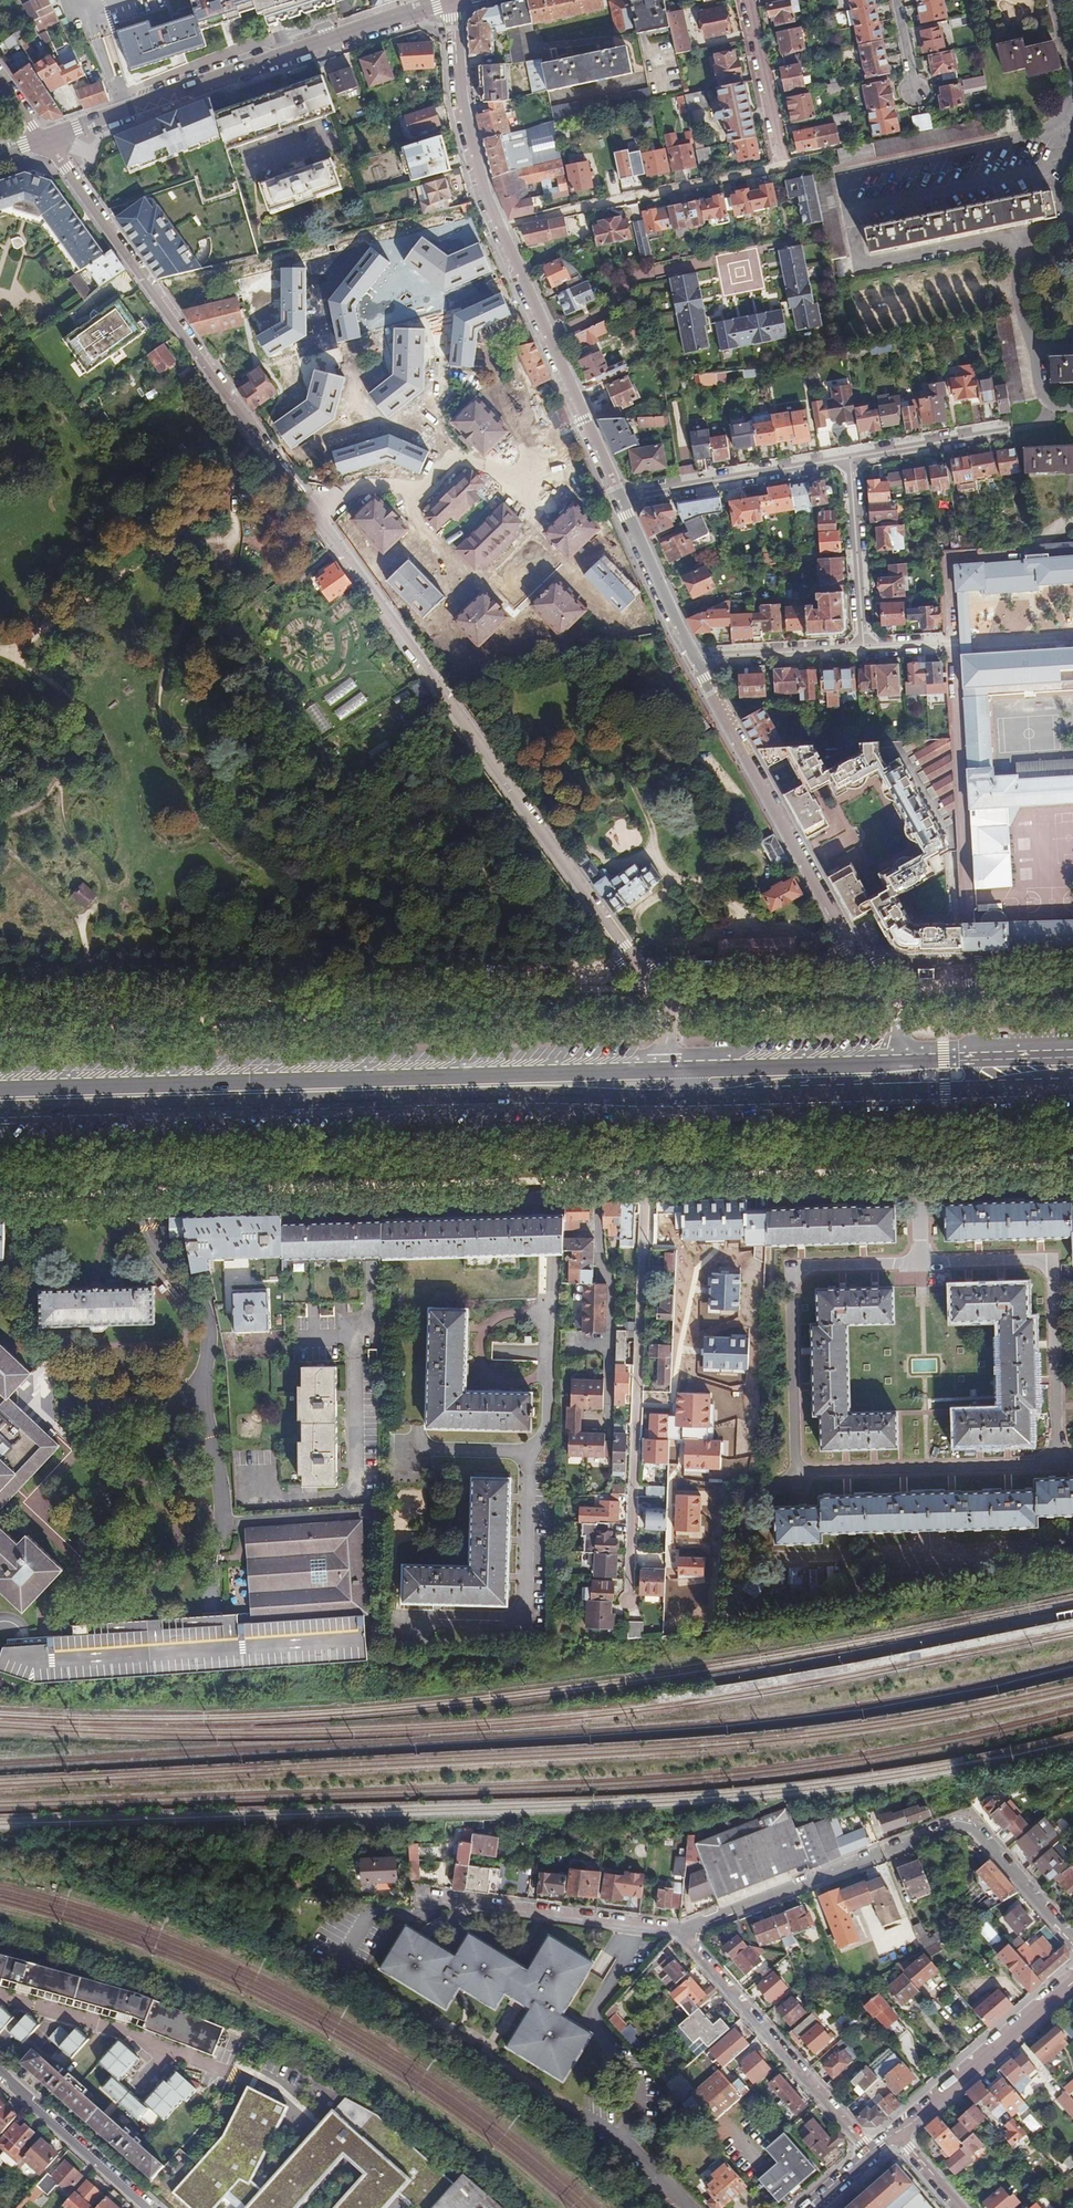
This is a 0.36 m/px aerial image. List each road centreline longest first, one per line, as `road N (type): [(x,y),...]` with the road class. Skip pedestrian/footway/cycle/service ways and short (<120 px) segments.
road 1 (residential): [(44,139),(327,523),(635,966)]
road 2 (primary): [(0,1122),(675,1101)]
road 3 (primary): [(672,1065),(0,1085)]
road 4 (residential): [(644,1196),(0,1215)]
road 5 (residential): [(620,499),(472,160),(451,3)]
road 6 (residential): [(1072,1944),(965,1825),(678,1932)]
road 7 (secondary): [(451,3),(44,139)]
road 8 (residential): [(1072,1183),(644,1196)]
road 9 (residential): [(644,1196),(629,1601)]
road 10 (residential): [(678,1932),(427,1900),(402,1914),(377,1912),(345,1965),(361,1981)]
road 11 (residential): [(861,962),(694,658)]
road 12 (residential): [(678,1932),(867,2158)]
road 13 (secondary): [(887,2134),(1072,1975)]
road 14 (residential): [(620,499),(850,458)]
road 15 (primary): [(675,1101),(903,1094)]
road 16 (primary): [(900,1060),(672,1065)]
road 17 (residential): [(635,966),(861,962)]
road 18 (residential): [(150,2207),(0,2071)]
road 19 (residential): [(850,458),(863,648)]
road 20 (residential): [(694,658),(620,499)]
road 21 (residential): [(863,648),(694,658)]
road 22 (primary): [(903,1094),(1072,1088)]
road 23 (residential): [(746,0),(781,165)]
road 24 (residential): [(850,458),(1007,430)]

